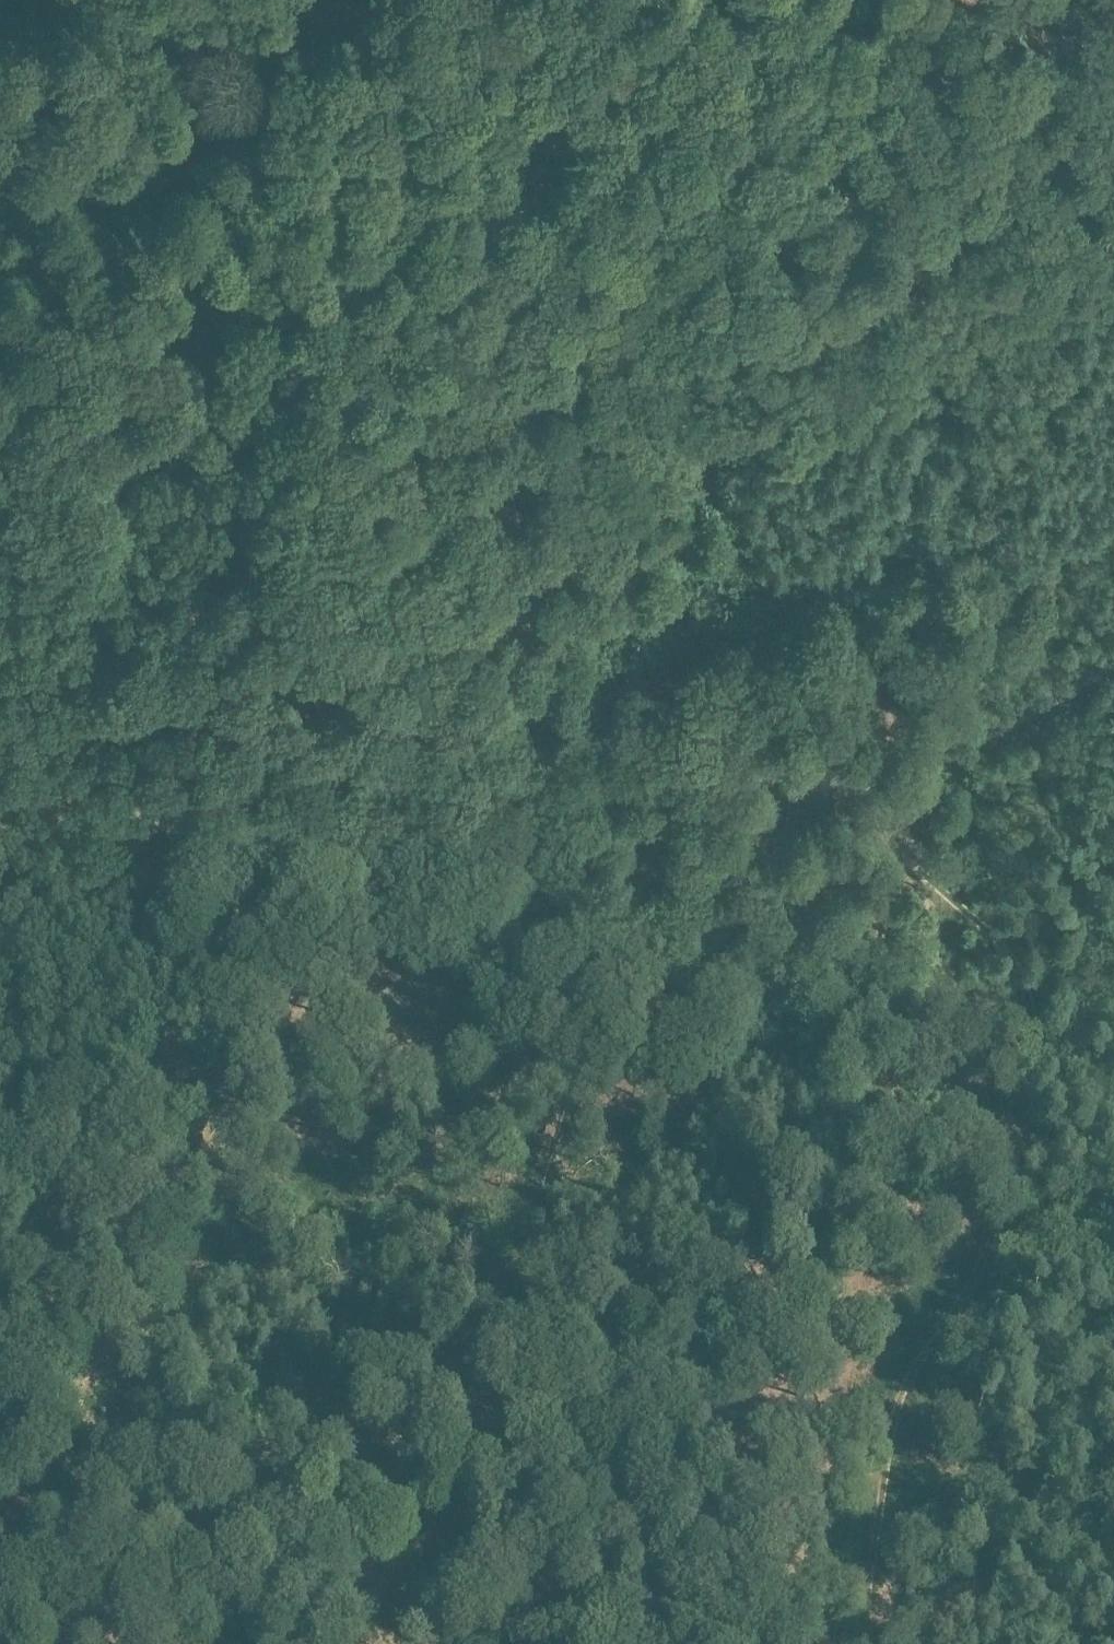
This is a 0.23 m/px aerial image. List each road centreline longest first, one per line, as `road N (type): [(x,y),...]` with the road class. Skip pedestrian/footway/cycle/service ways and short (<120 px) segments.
road 1 (track): [(0,1157),(145,1122),(346,1035),(1113,674)]
road 2 (track): [(913,1643),(916,1629),(873,1504),(929,1283),(1010,1181),(1047,1024),(1044,1002),(1019,971),(846,802)]

